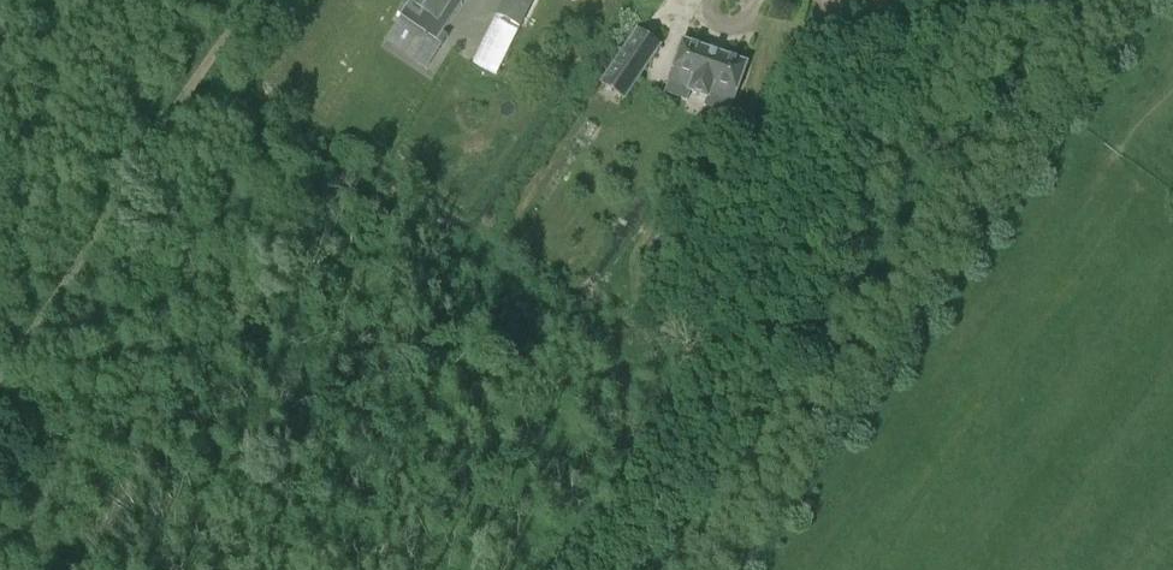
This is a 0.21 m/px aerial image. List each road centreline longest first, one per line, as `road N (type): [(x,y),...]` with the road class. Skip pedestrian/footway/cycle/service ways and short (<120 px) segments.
road 1 (track): [(0,378),(85,257),(120,185),(252,0)]

